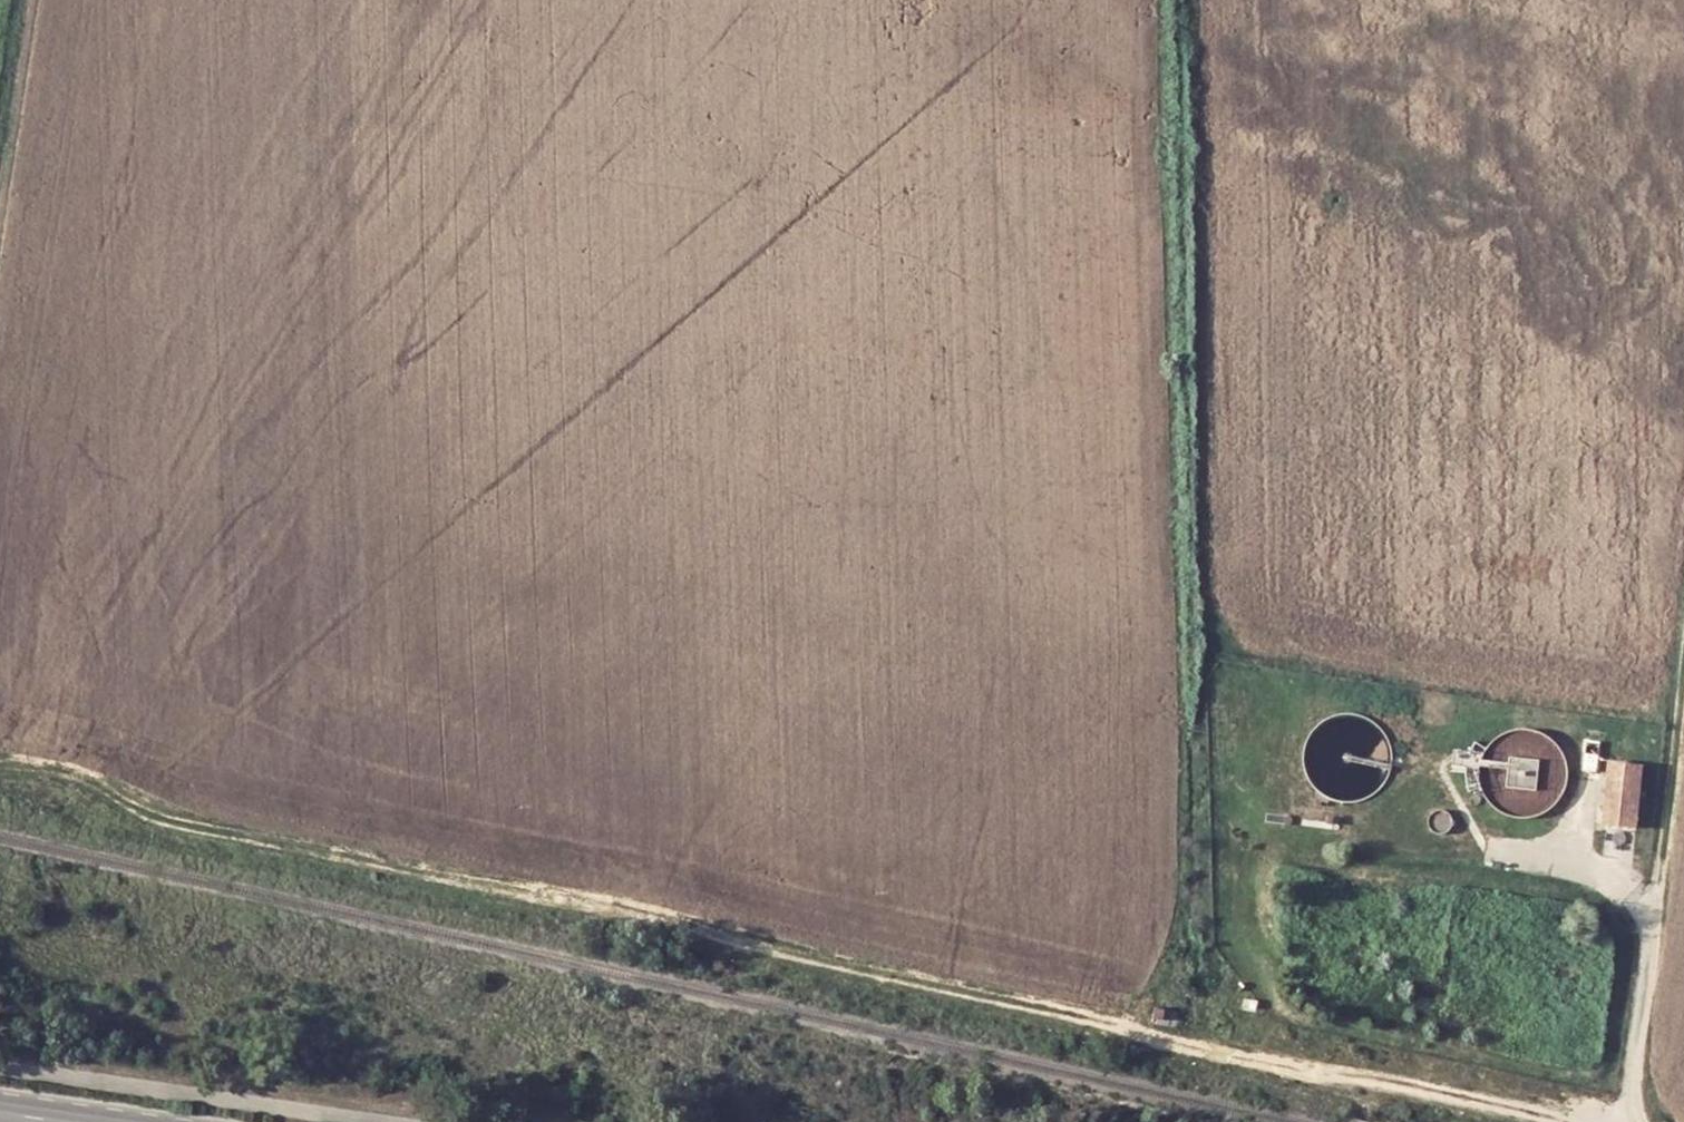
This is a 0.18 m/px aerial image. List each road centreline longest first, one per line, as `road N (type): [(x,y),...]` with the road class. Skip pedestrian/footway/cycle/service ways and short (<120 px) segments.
road 1 (track): [(1572,1121),(157,818),(85,778),(0,761)]
road 2 (track): [(1648,920),(1664,867),(1683,702)]
road 3 (track): [(0,157),(21,0)]

